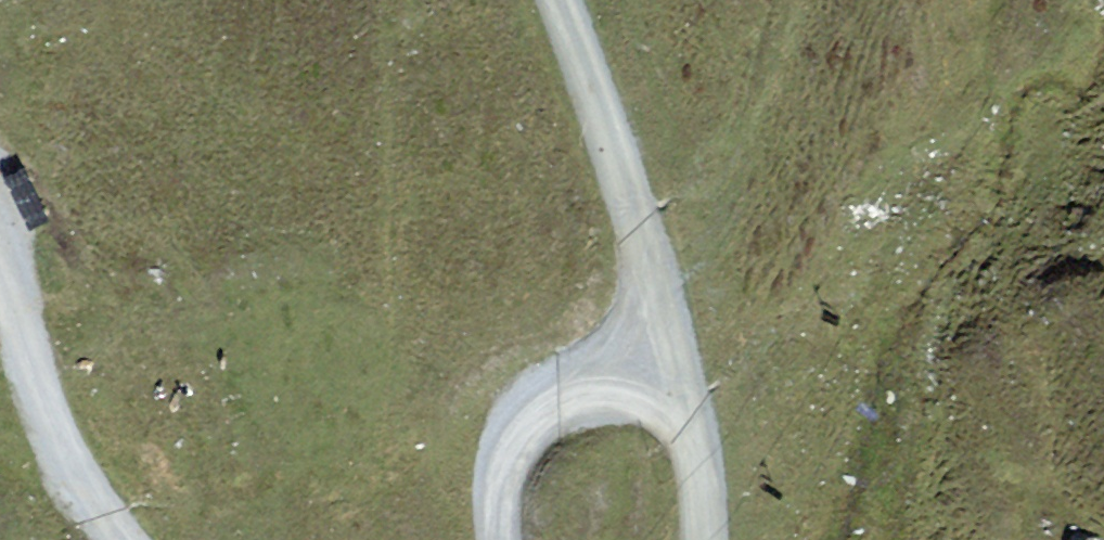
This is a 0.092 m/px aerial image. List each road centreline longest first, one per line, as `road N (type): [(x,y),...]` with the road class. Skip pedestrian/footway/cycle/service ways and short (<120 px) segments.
road 1 (track): [(559,0),(614,154),(645,284),(639,364)]
road 2 (track): [(125,539),(64,450),(0,271)]
road 3 (track): [(639,364),(540,408),(514,445),(498,539)]
road 4 (track): [(639,364),(692,443),(704,539)]

